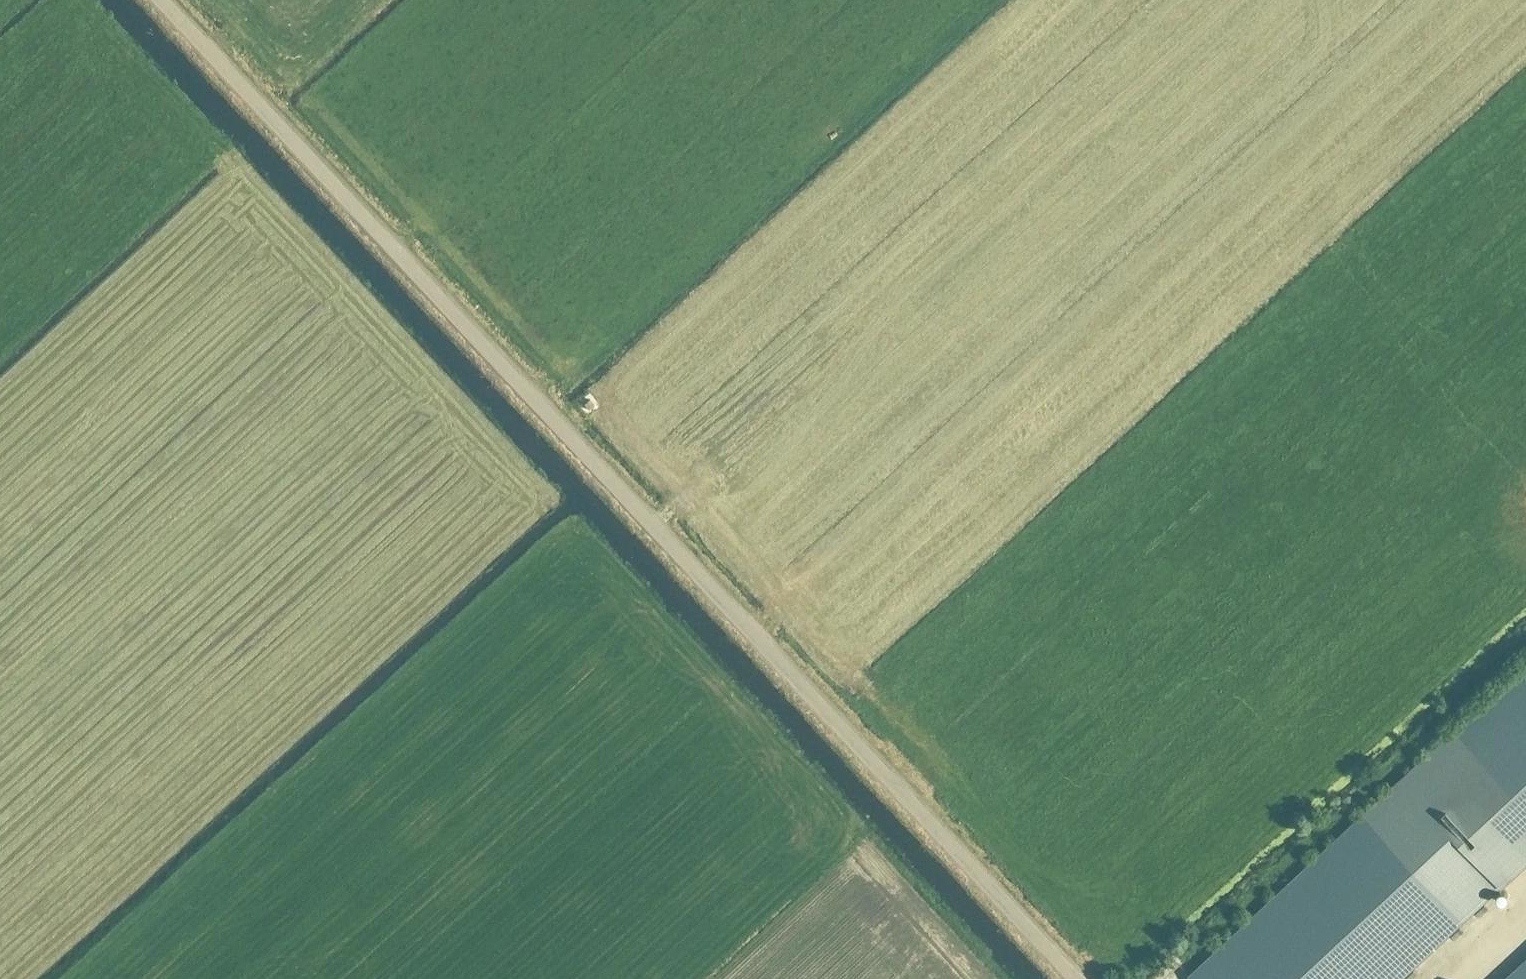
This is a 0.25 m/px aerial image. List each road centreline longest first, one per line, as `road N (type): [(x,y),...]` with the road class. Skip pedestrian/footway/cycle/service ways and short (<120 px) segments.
road 1 (unclassified): [(1080,978),(163,0)]

